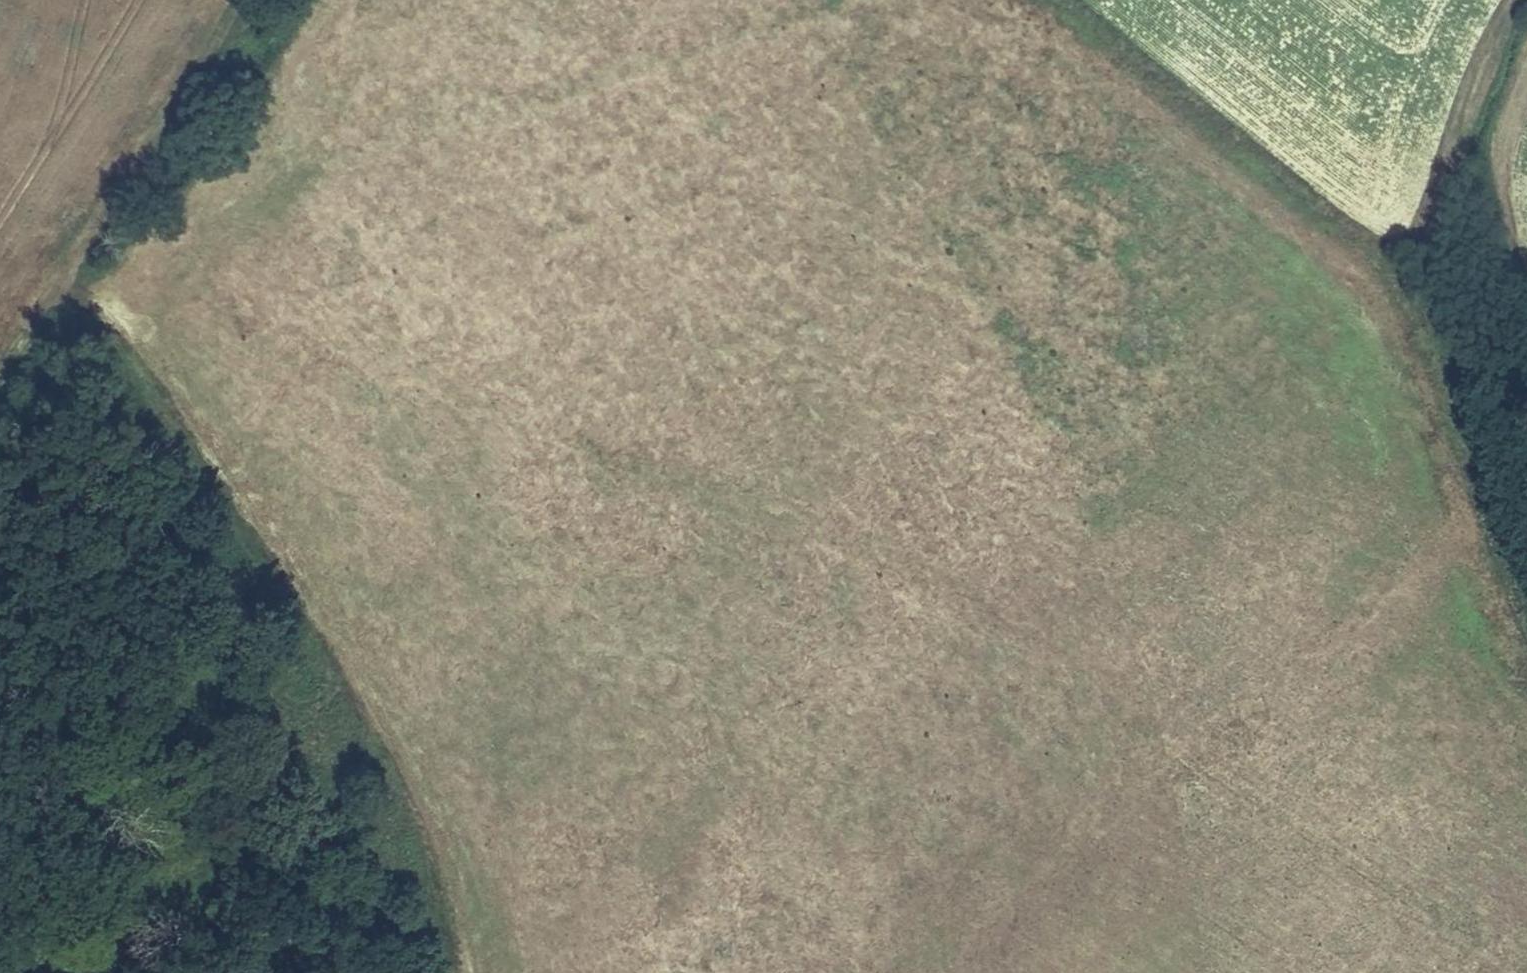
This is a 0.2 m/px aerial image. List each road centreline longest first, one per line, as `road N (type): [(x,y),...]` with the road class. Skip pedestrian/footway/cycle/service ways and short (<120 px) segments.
road 1 (track): [(40,307),(161,132),(240,0)]
road 2 (track): [(0,371),(40,307),(90,299)]

